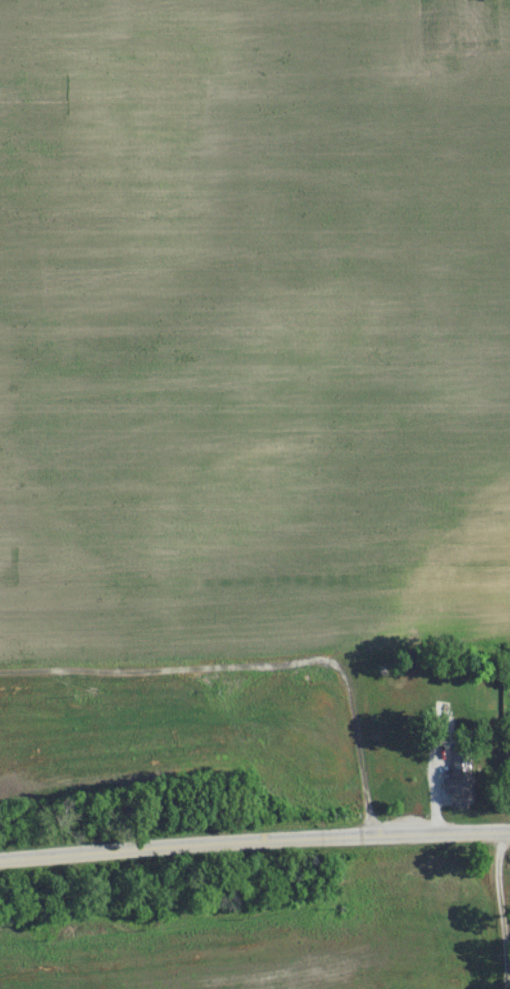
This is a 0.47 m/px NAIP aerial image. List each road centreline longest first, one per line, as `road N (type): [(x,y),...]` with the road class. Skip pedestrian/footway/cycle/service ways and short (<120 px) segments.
road 1 (tertiary): [(0,862),(226,843),(509,835)]

